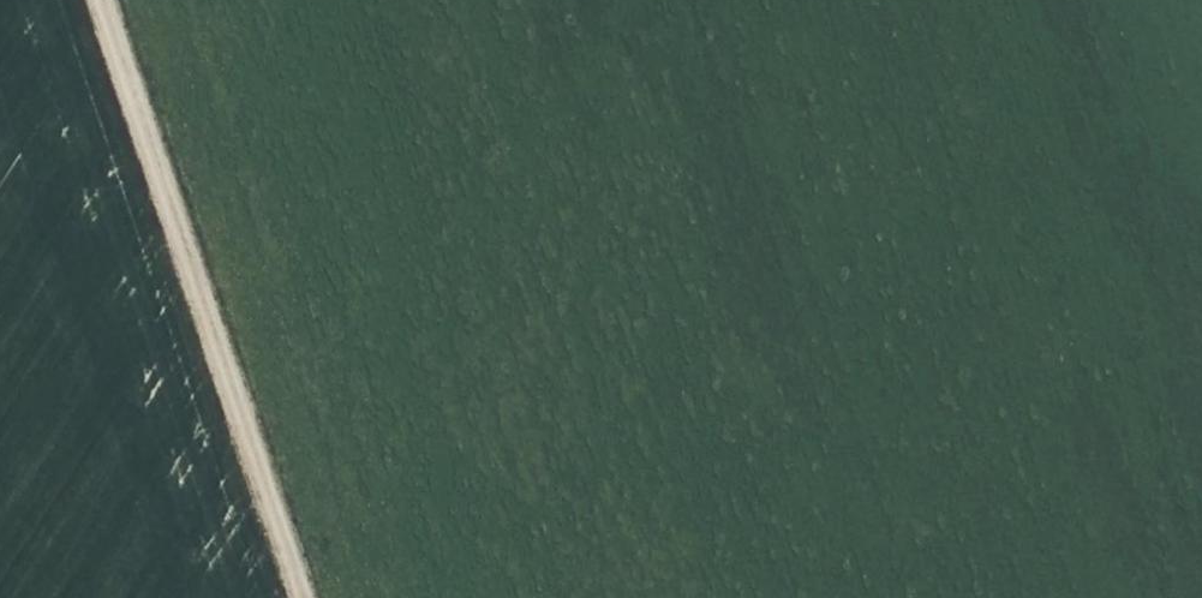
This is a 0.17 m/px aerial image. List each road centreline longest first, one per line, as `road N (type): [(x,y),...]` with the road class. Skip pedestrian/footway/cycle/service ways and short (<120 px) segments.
road 1 (track): [(98,0),(299,597)]

